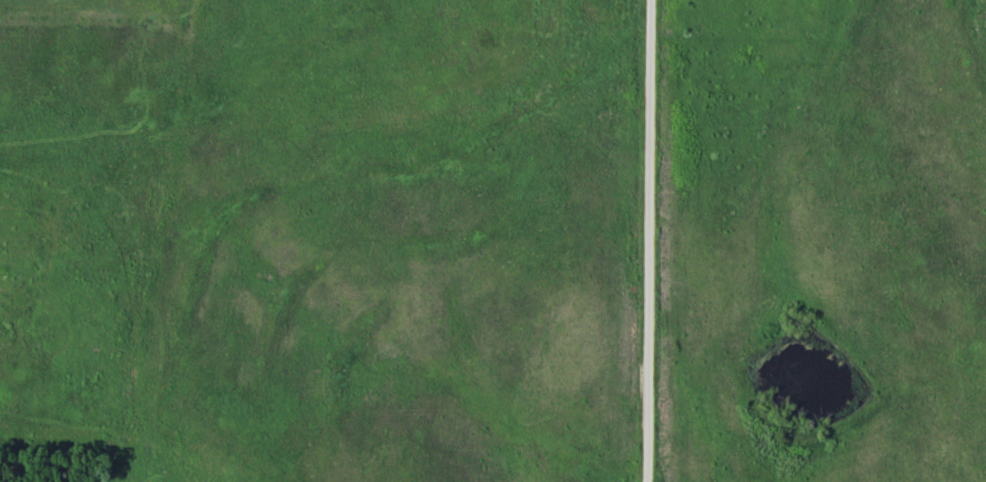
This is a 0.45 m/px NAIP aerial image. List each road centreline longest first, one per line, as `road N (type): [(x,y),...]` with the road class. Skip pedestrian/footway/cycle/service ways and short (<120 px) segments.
road 1 (residential): [(647,481),(653,0)]

